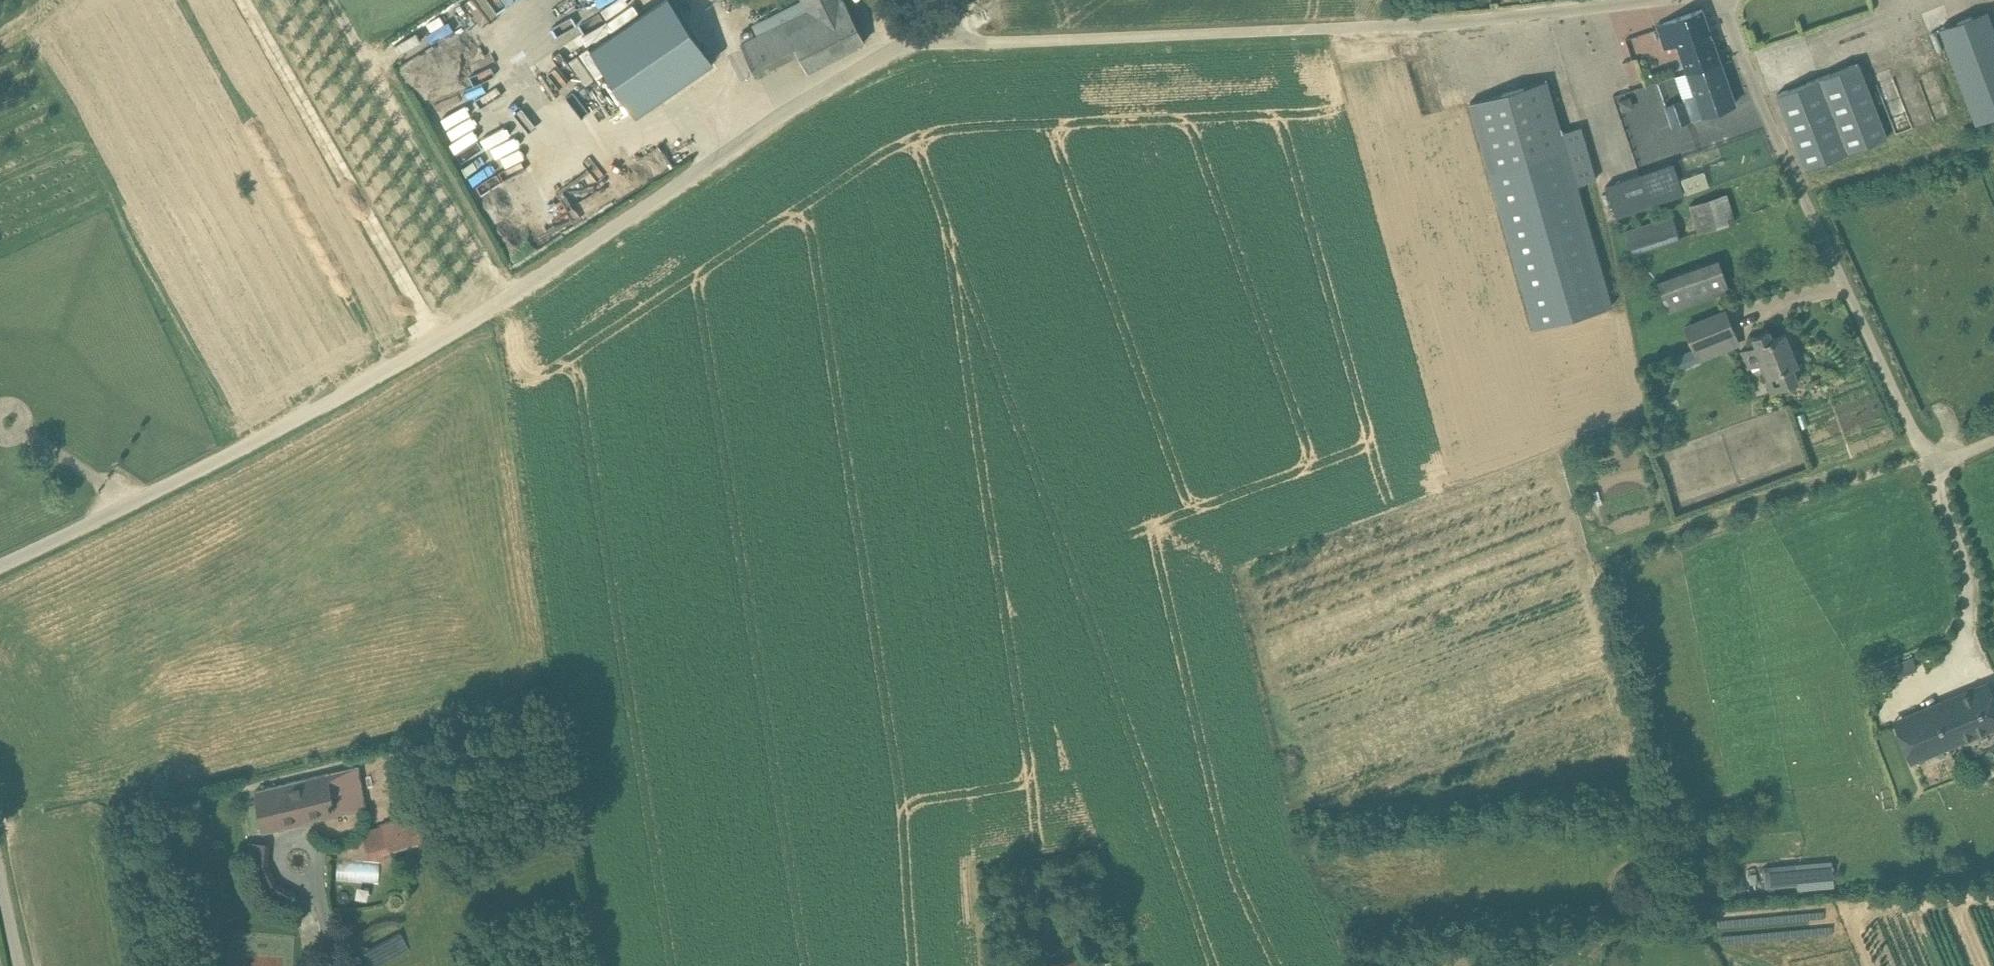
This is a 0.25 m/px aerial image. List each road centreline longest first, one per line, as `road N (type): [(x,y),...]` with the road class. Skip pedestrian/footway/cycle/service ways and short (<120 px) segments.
road 1 (unclassified): [(0,577),(440,341),(930,34)]
road 2 (unclassified): [(930,34),(987,48),(1399,26),(1632,0)]
road 3 (unclassified): [(1993,440),(1944,460),(1924,451),(1723,0)]
road 4 (track): [(245,0),(440,341)]

